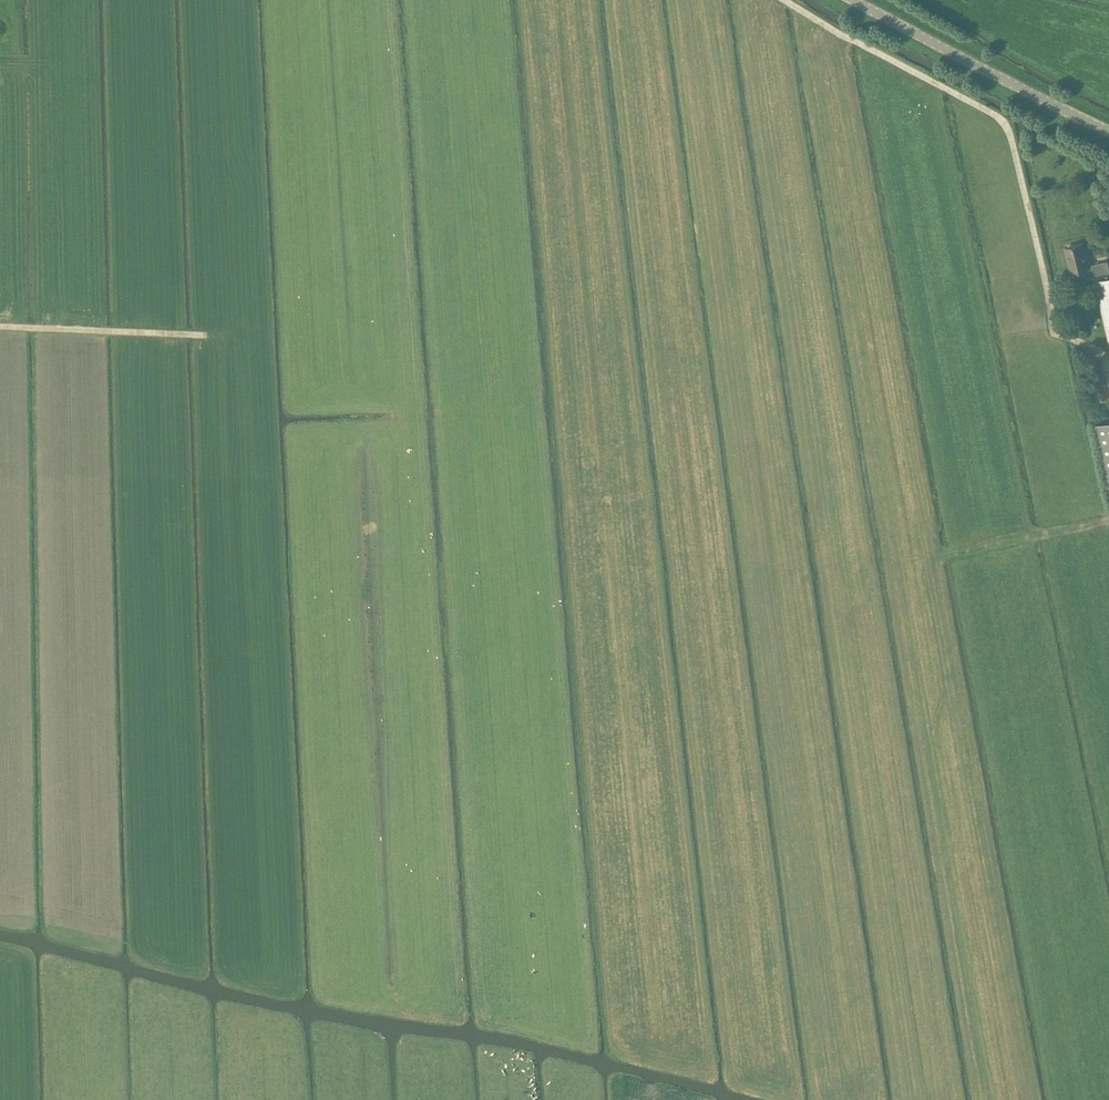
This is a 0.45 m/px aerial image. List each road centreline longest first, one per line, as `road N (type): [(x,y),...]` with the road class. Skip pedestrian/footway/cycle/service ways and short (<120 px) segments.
road 1 (track): [(1108,369),(1106,357),(1057,331),(1006,122),(785,0)]
road 2 (unclassified): [(1108,131),(855,0)]
road 3 (track): [(0,324),(206,335)]

